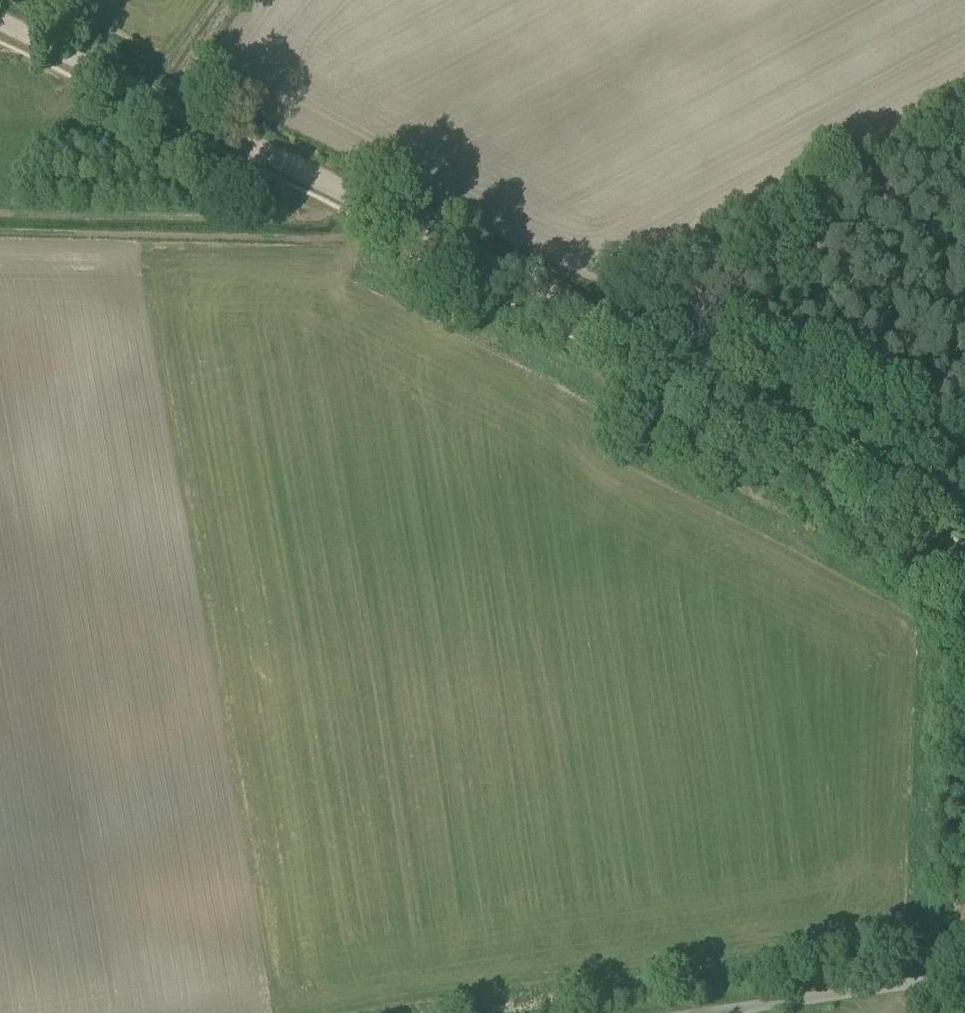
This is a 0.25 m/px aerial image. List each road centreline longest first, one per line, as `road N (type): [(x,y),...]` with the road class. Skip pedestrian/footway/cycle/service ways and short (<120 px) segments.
road 1 (track): [(964,526),(0,12)]
road 2 (unclassified): [(964,979),(739,1012)]

